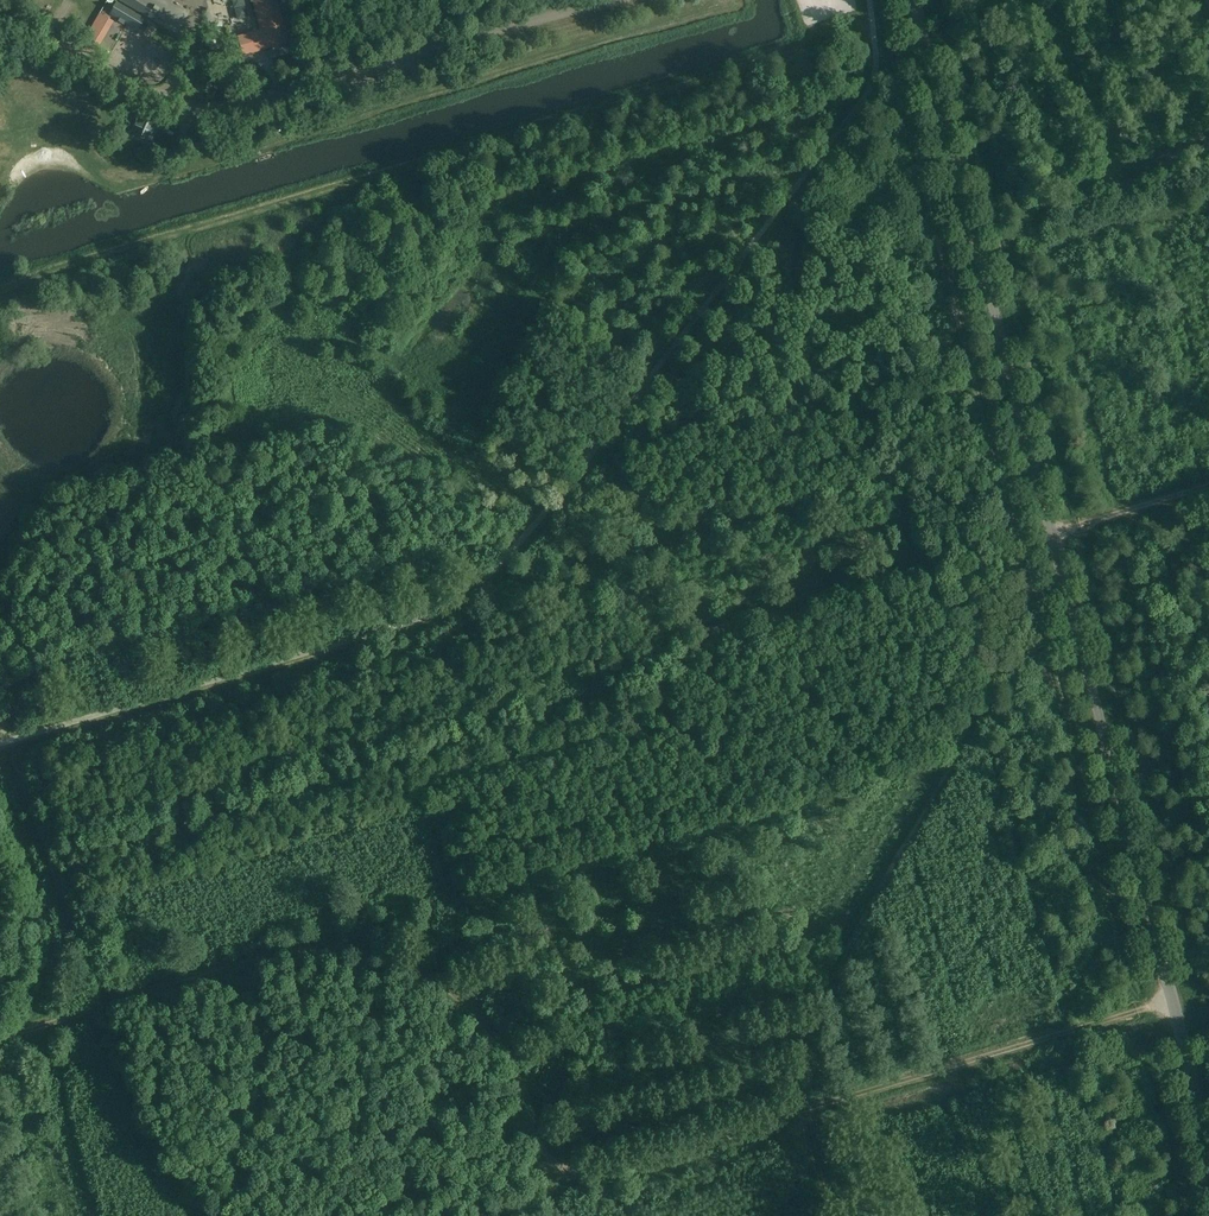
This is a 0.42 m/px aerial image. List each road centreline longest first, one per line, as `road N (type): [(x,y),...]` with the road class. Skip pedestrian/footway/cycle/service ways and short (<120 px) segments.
road 1 (track): [(0,1041),(307,955),(354,954),(457,996),(497,1038),(533,1119),(557,1148),(613,1161),(1173,1003)]
road 2 (tertiary): [(1208,1139),(913,0)]
road 3 (track): [(1047,609),(901,0)]
road 4 (track): [(12,741),(105,1007)]
road 5 (track): [(1208,486),(1050,534)]

